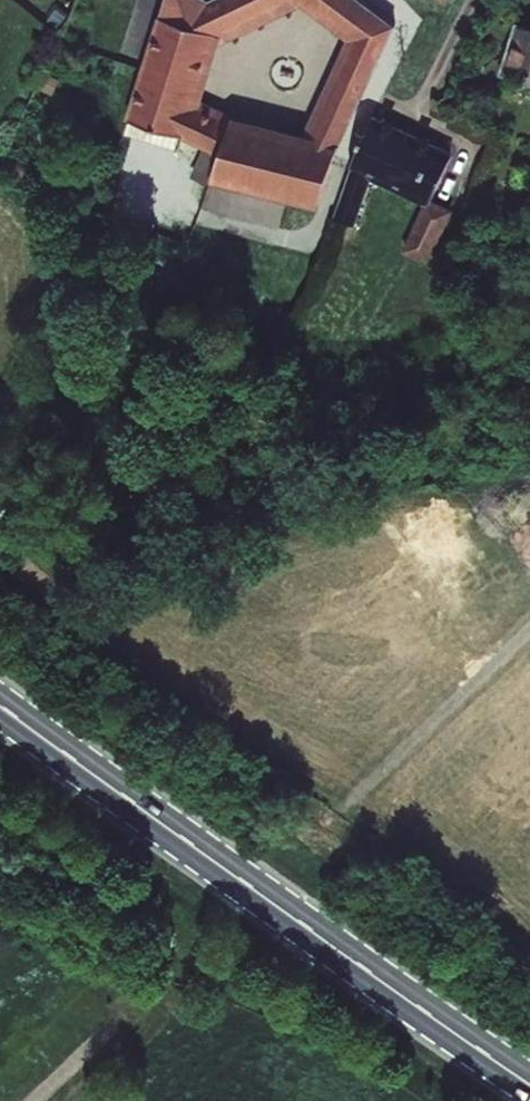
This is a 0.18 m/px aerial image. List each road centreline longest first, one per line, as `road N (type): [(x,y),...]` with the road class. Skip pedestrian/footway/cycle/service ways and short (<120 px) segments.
road 1 (primary): [(0,705),(529,1085)]
road 2 (residential): [(382,0),(405,23),(311,236),(209,215)]

